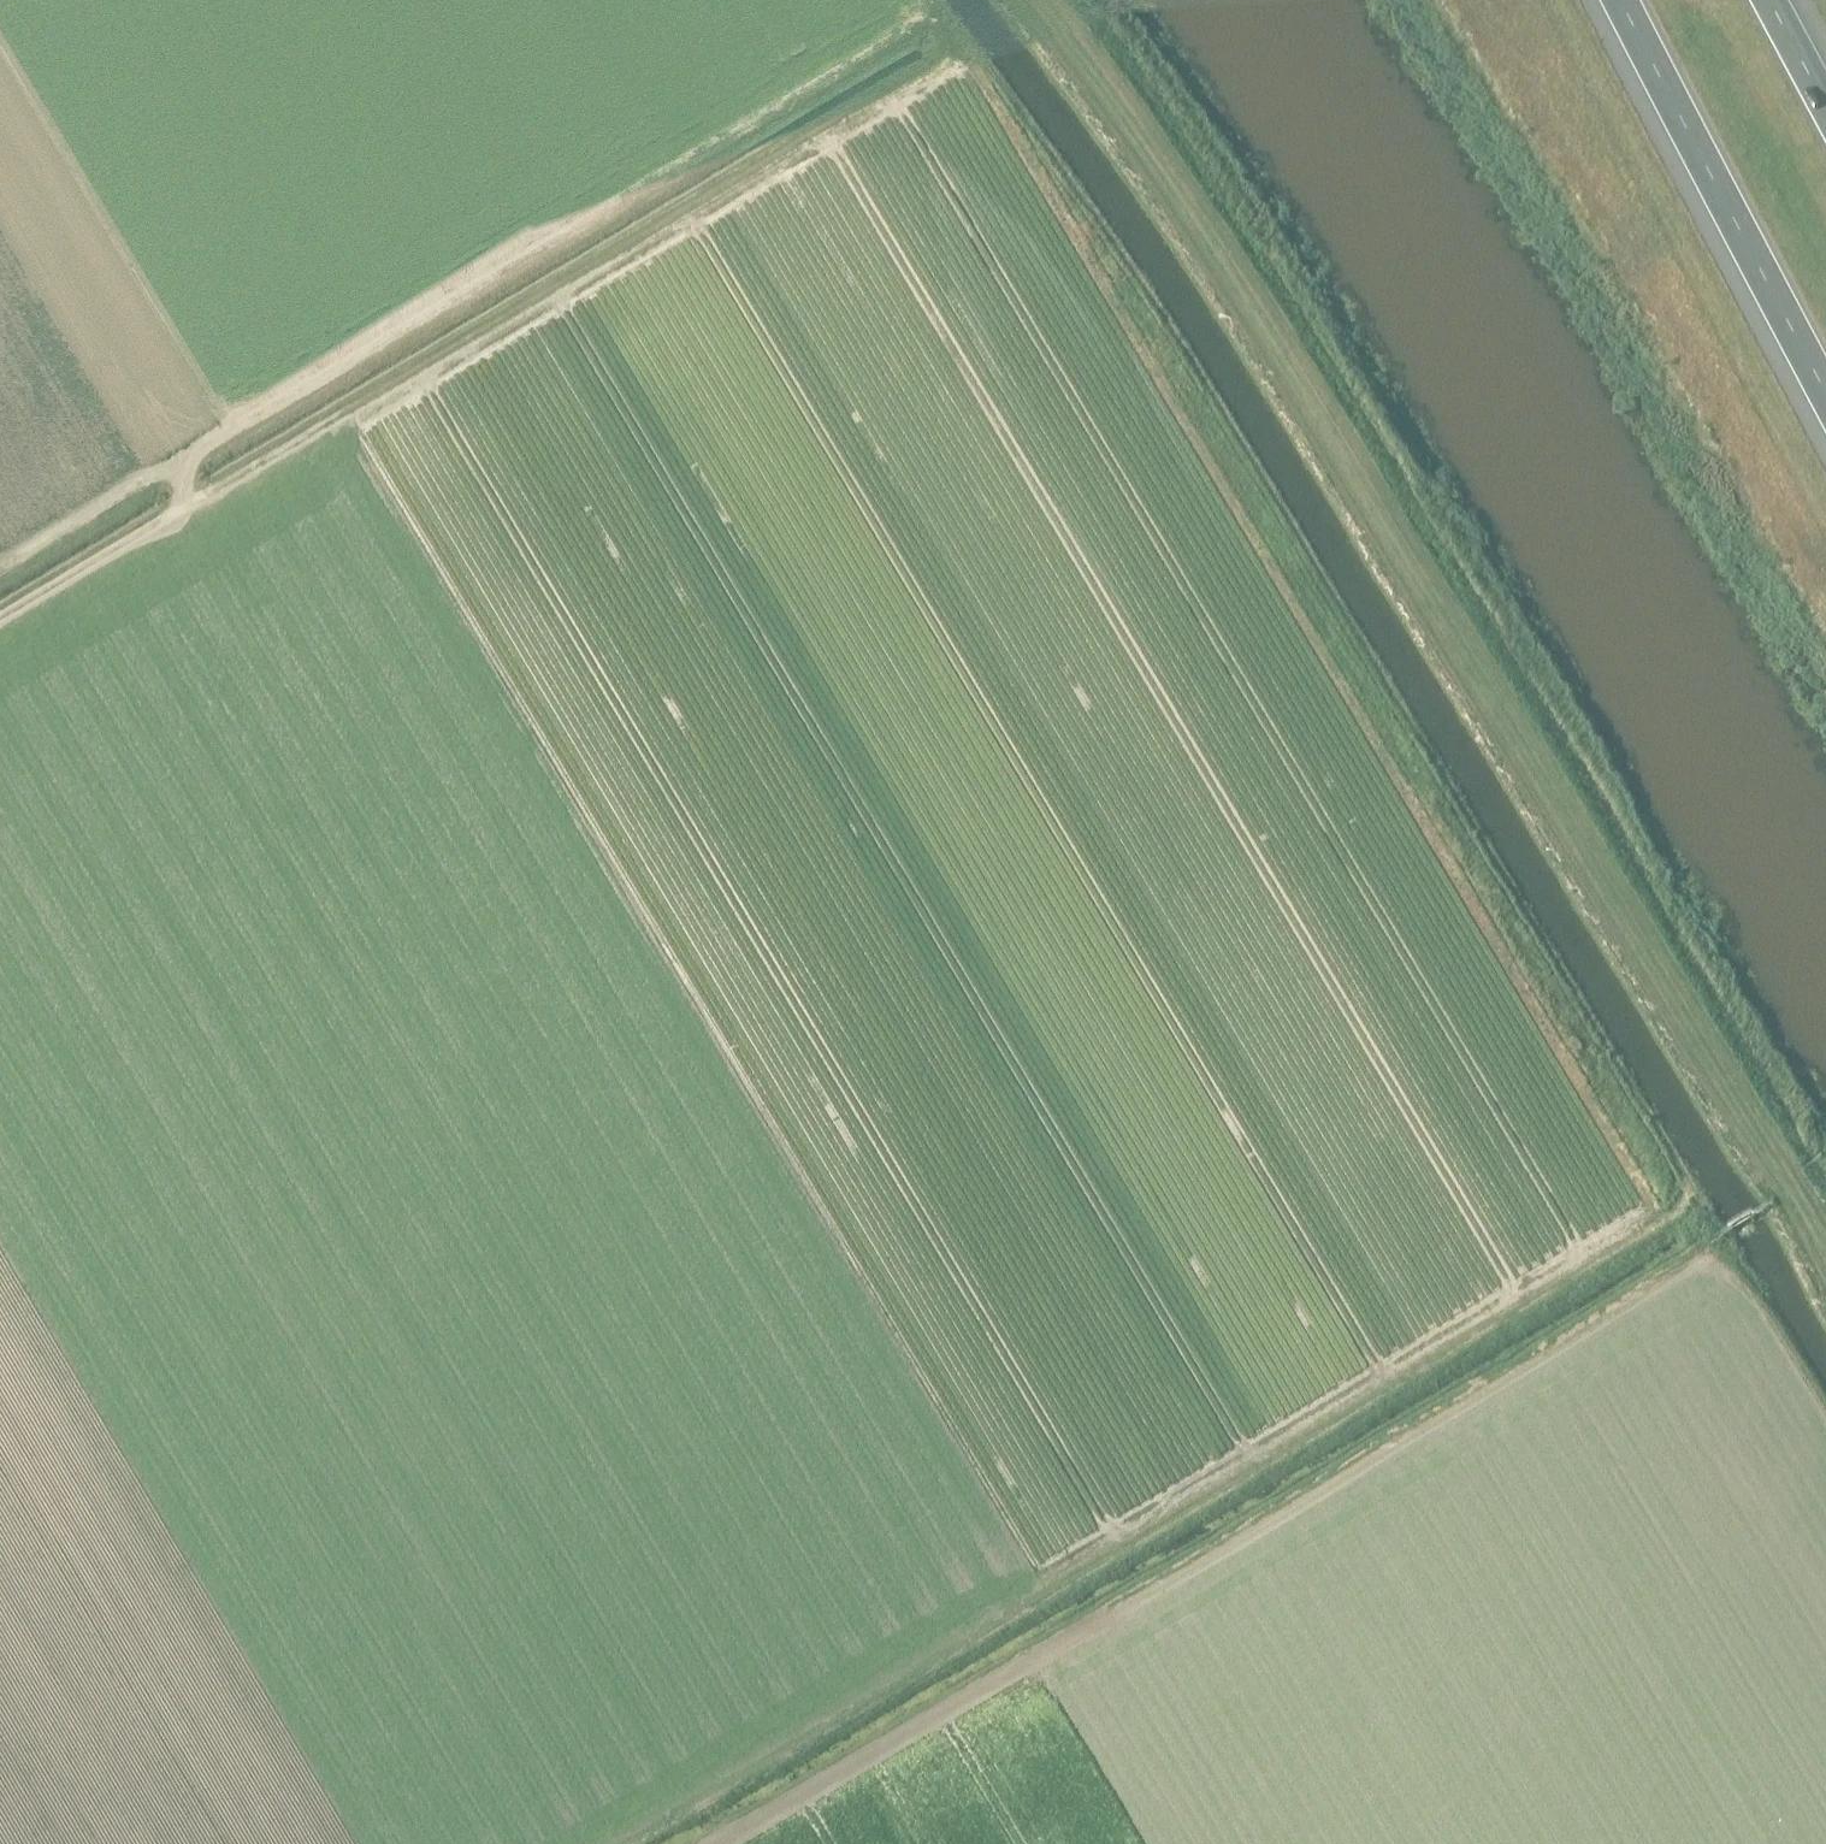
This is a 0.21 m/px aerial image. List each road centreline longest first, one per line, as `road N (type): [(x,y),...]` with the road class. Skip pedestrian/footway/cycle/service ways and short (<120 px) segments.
road 1 (motorway): [(1621,0),(1825,392)]

